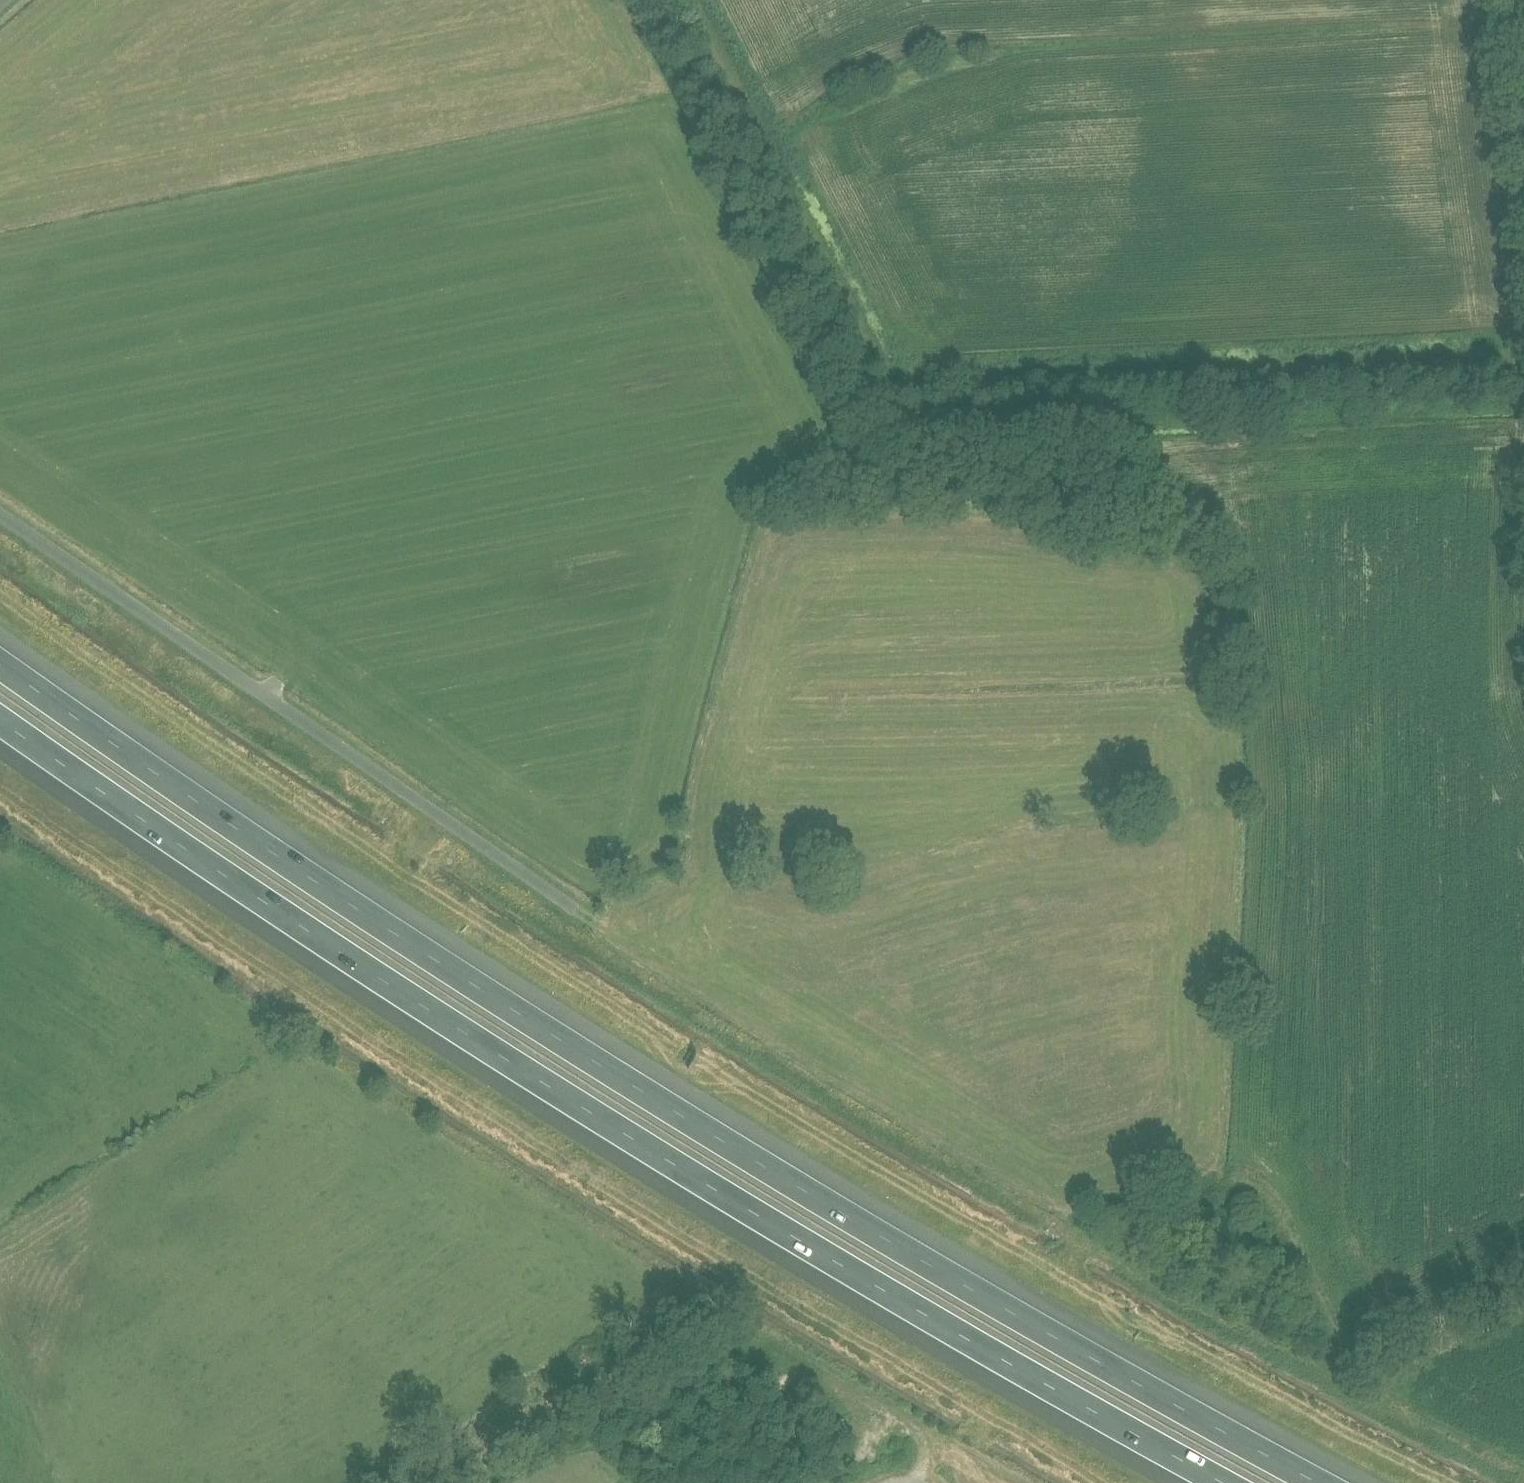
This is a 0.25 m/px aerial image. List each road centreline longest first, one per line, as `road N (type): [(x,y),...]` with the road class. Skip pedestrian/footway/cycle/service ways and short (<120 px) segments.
road 1 (motorway): [(1320,1482),(876,1239),(471,986),(0,664)]
road 2 (motorway): [(0,721),(520,1072),(1220,1482)]
road 3 (track): [(0,512),(575,913)]

